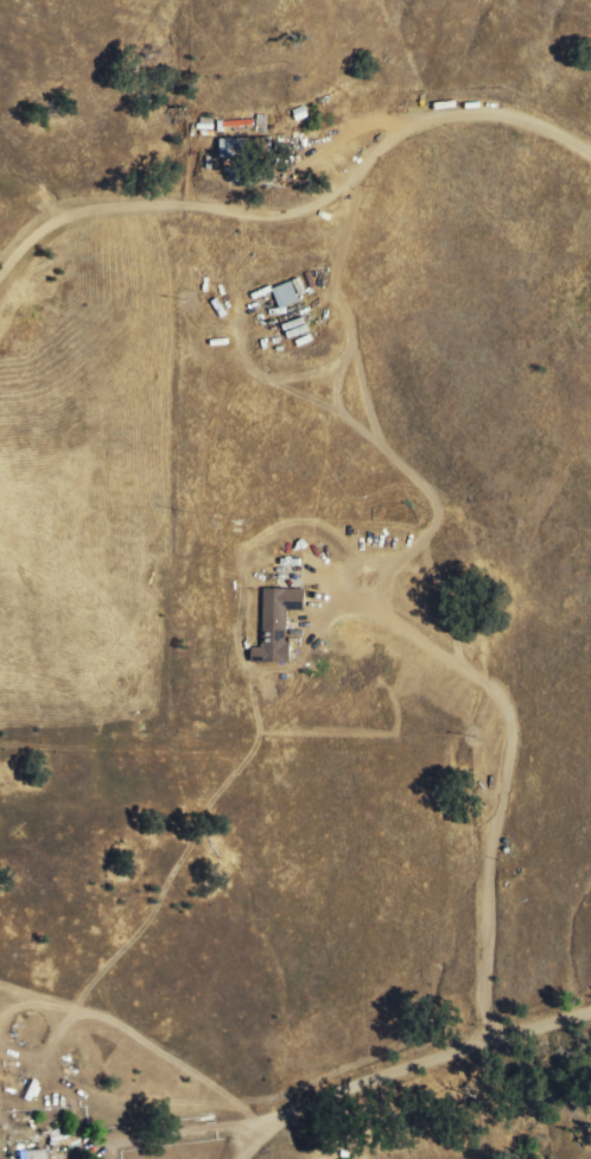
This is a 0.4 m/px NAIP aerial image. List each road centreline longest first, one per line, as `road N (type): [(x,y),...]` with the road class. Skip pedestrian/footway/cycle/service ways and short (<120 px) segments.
road 1 (track): [(590,167),(561,142),(455,110),(275,213),(56,215),(0,282)]
road 2 (residential): [(590,1011),(392,1069),(273,1123),(244,1158)]

